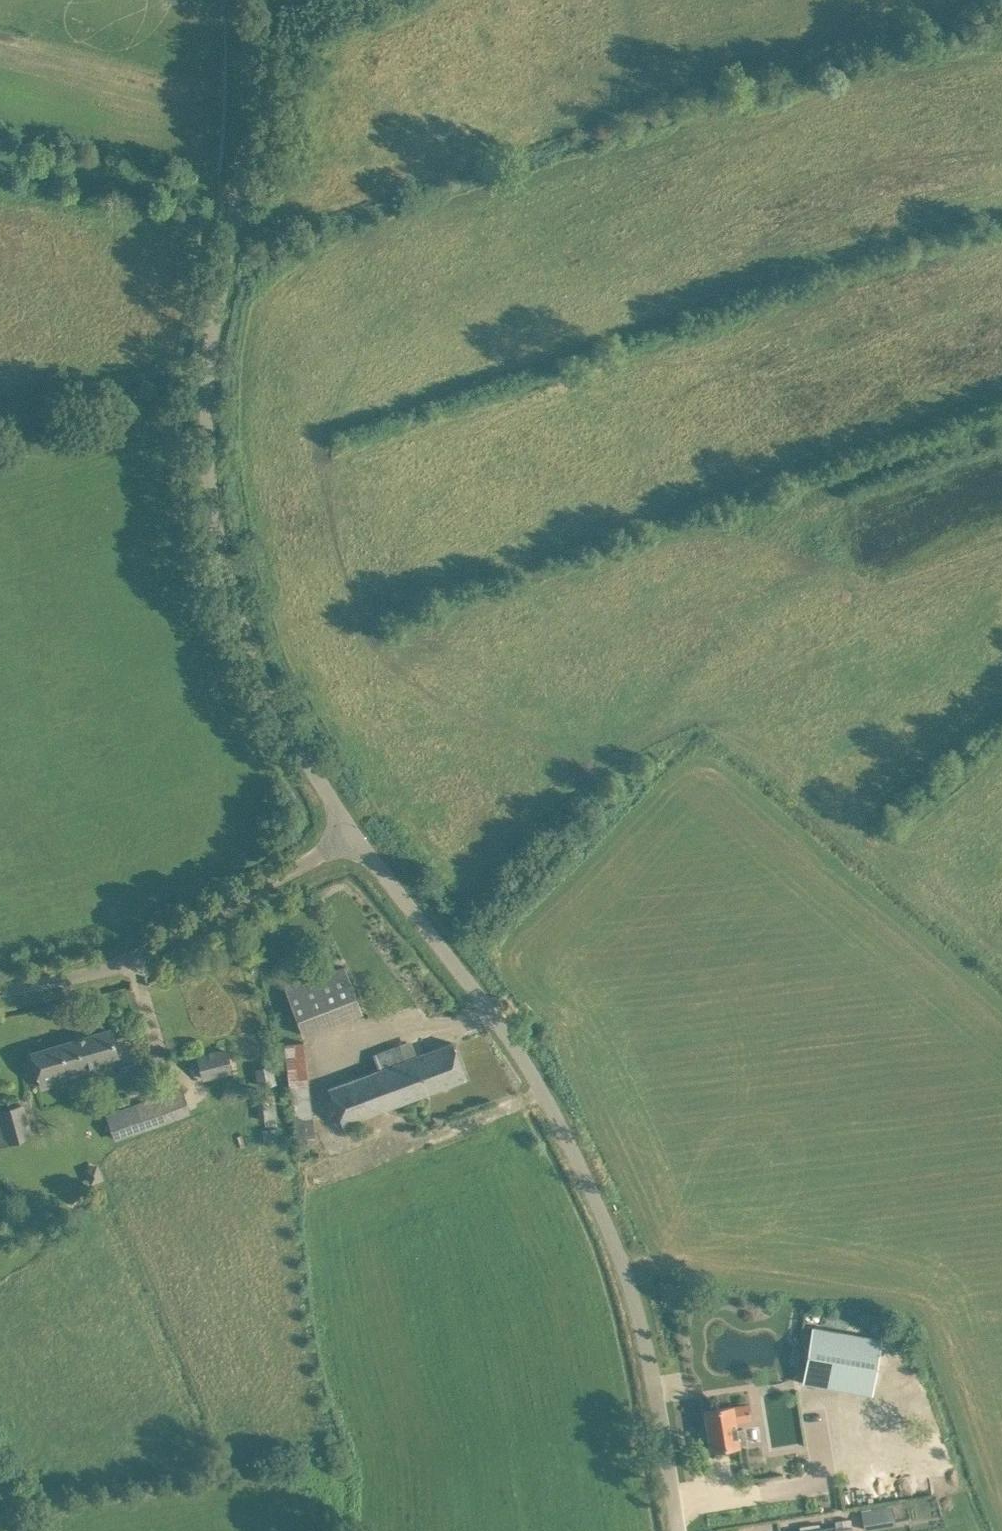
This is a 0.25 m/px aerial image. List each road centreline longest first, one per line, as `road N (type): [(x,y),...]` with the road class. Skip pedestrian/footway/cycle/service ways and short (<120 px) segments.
road 1 (unclassified): [(357,834),(271,697),(225,573),(205,452),(212,319),(252,126),(243,0)]
road 2 (unclassified): [(678,1530),(651,1371),(596,1200),(517,1046),(357,834)]
road 3 (unclassified): [(0,989),(118,964),(357,834)]

